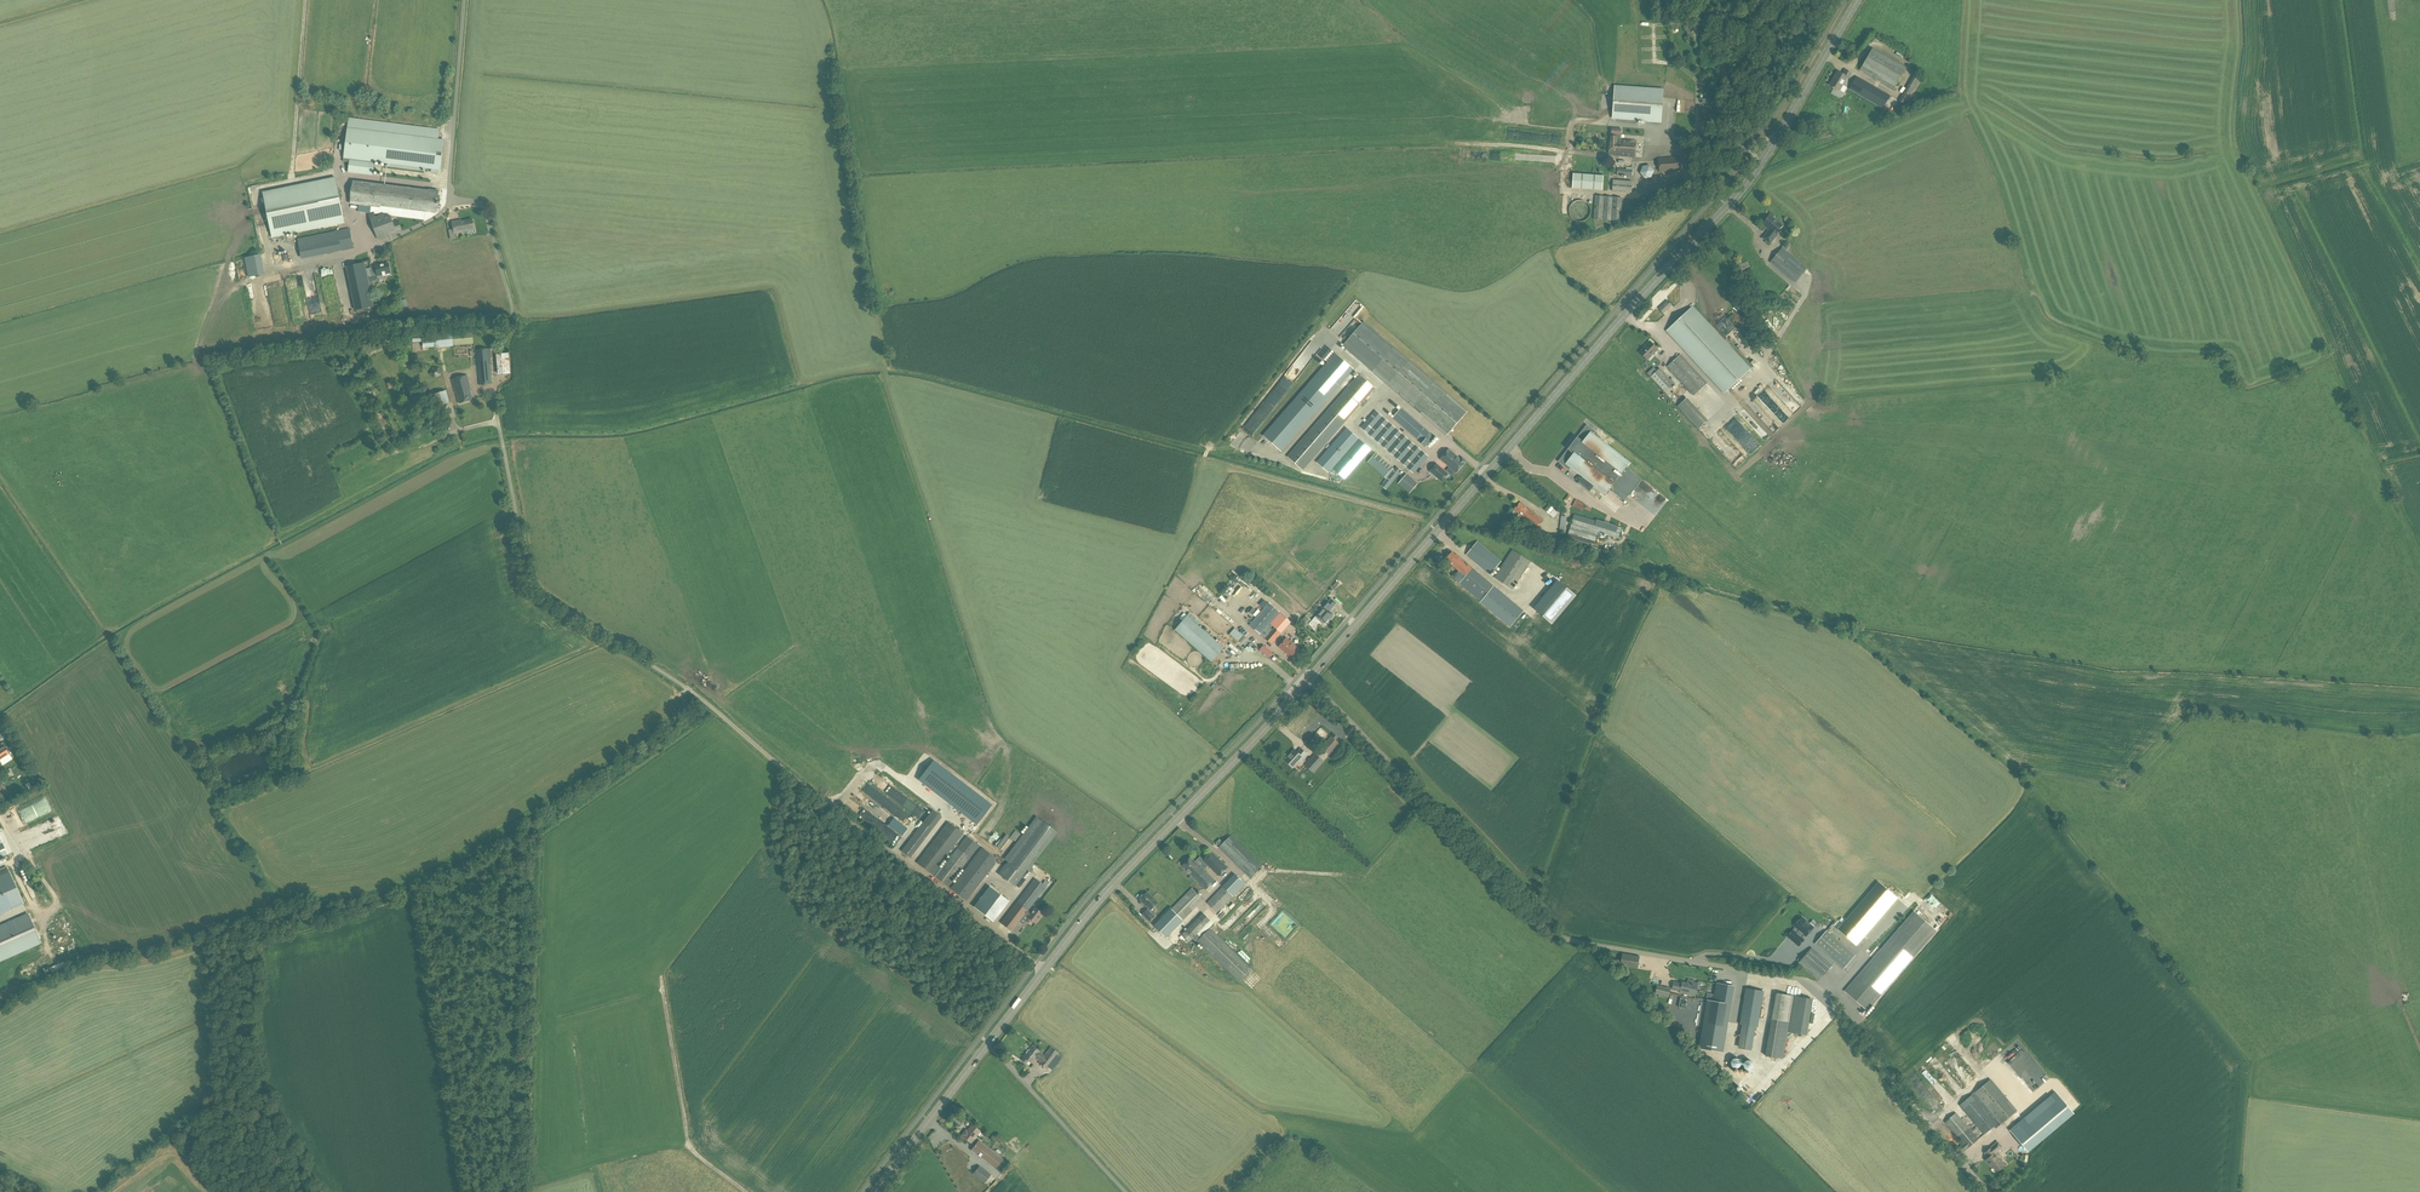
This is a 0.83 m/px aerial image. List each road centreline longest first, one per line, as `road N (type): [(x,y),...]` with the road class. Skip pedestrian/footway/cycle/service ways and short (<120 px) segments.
road 1 (primary): [(988,1045),(1089,911),(1266,729),(1729,206),(1858,0)]
road 2 (track): [(1987,1191),(1813,983),(1551,933),(1309,680)]
road 3 (unclassified): [(748,1191),(684,1133),(657,976)]
road 4 (unclassified): [(988,1045),(1126,1191)]
road 5 (primary): [(876,1191),(988,1045)]
road 6 (track): [(1698,147),(1698,48),(1687,0)]

